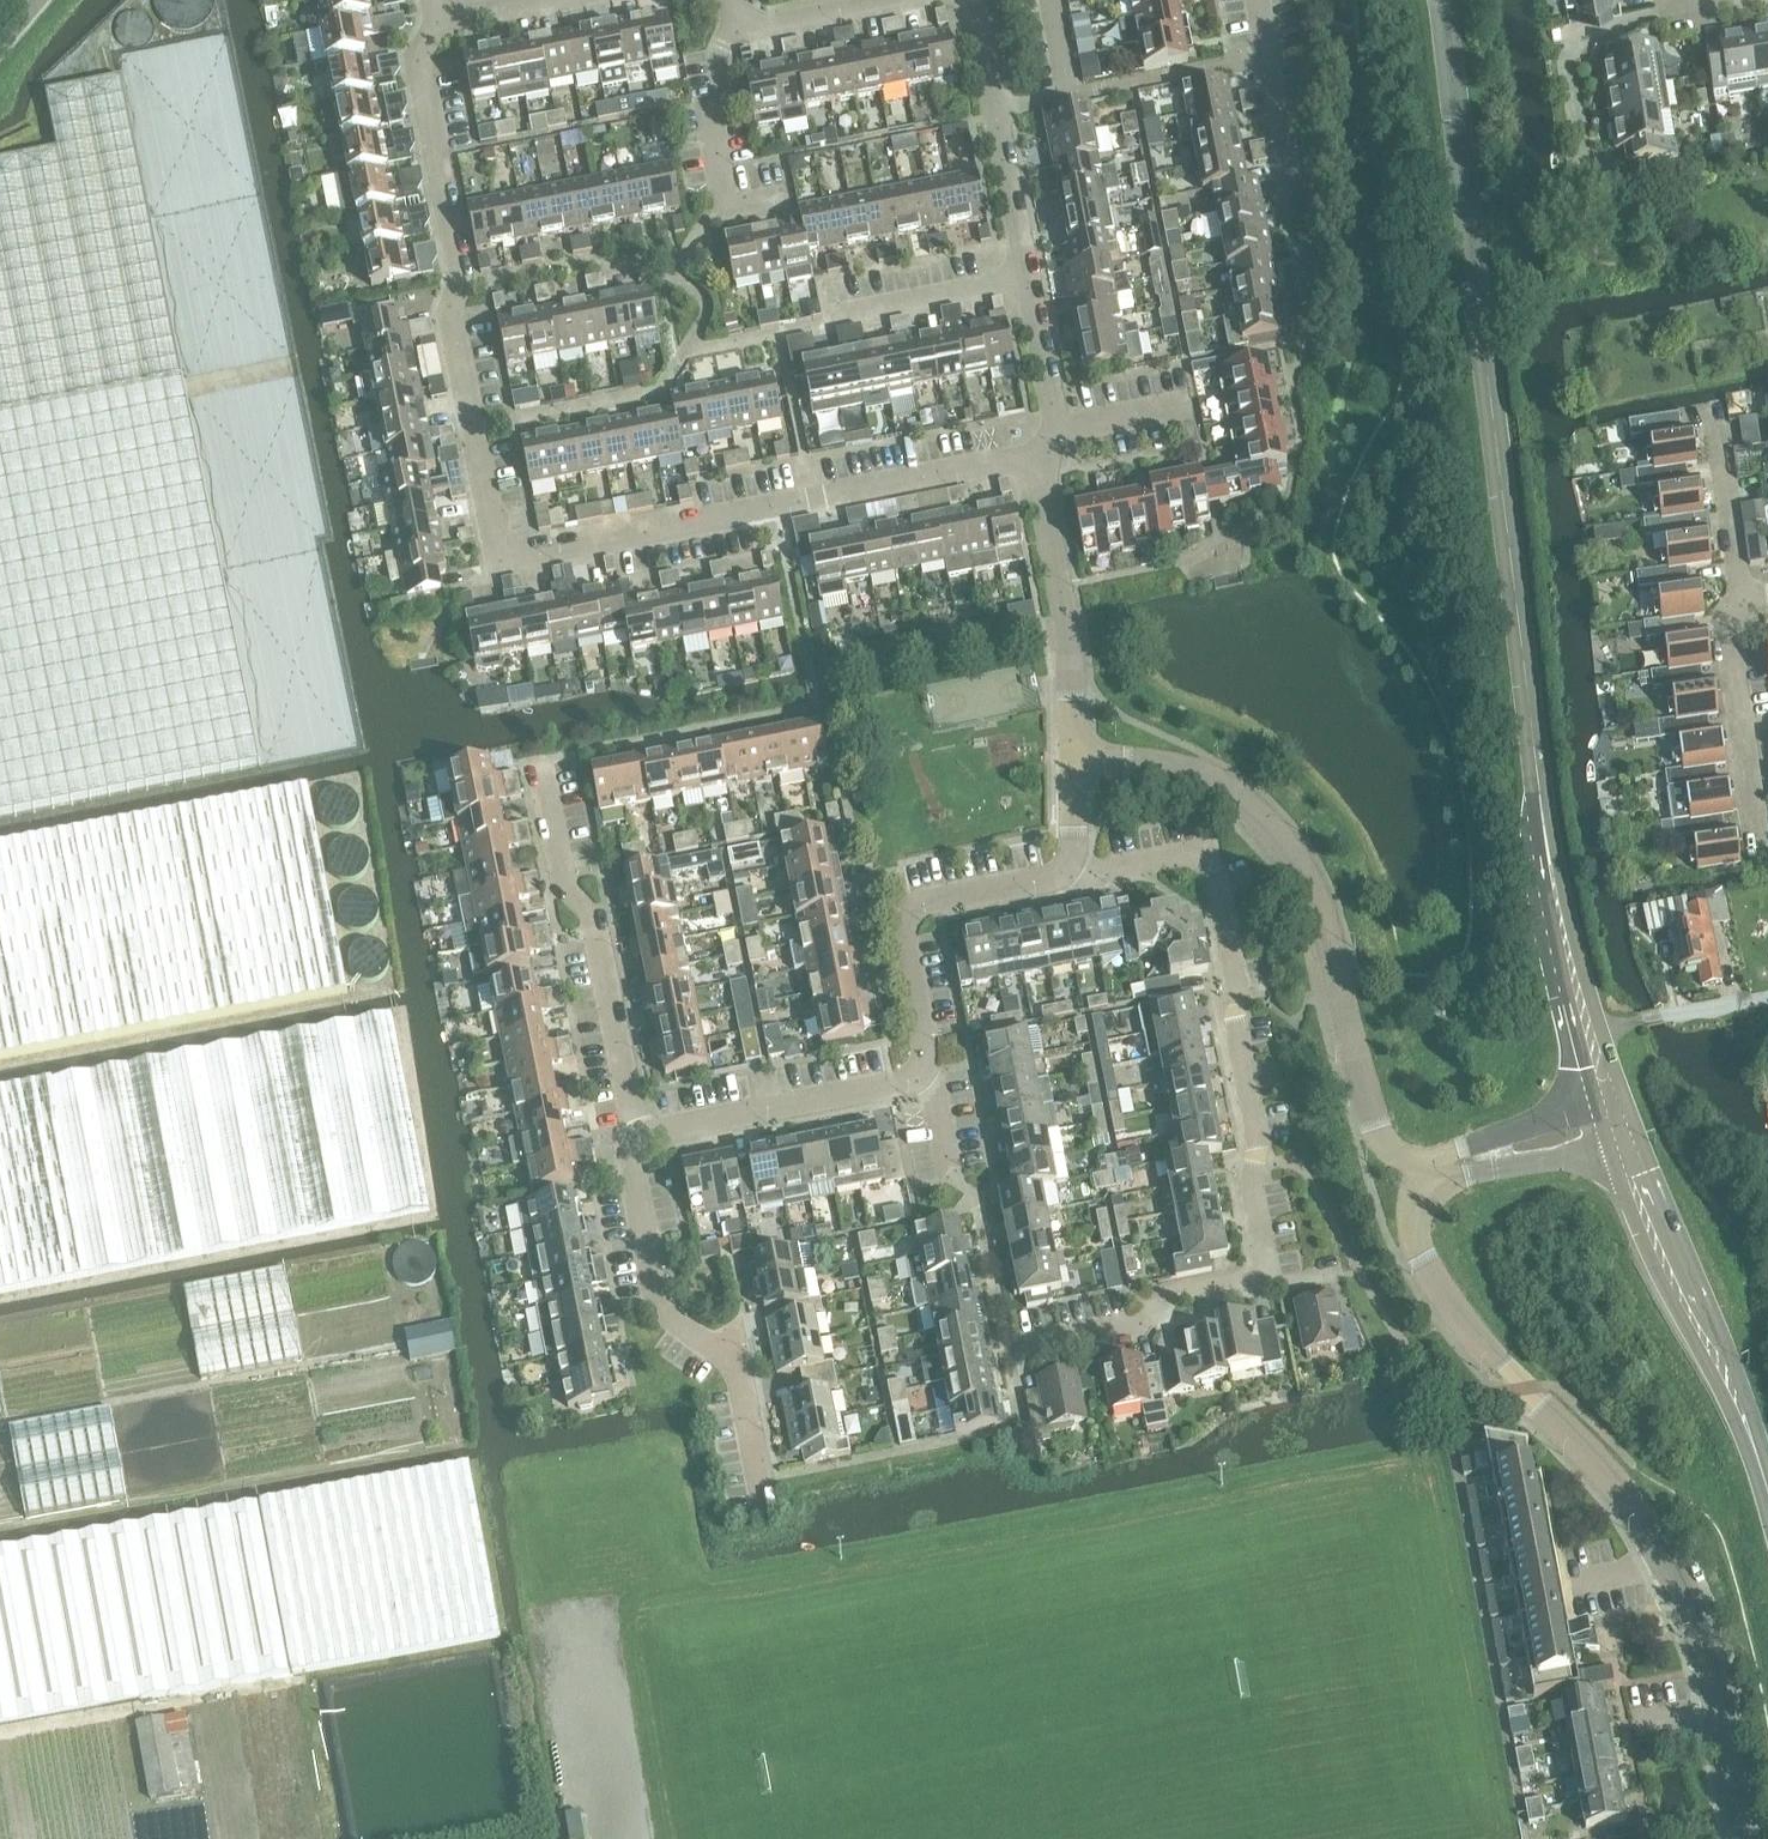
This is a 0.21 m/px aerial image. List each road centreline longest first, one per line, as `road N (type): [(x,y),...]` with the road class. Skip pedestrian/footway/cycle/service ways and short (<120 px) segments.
road 1 (residential): [(1037,453),(500,560),(449,315),(462,286),(420,55),(439,23)]
road 2 (secondary): [(1614,1086),(1550,873),(1447,0)]
road 3 (residential): [(1001,1344),(1265,1291),(1245,1180),(1258,1151),(1230,1022),(1237,984),(1209,853),(1112,871)]
road 4 (residential): [(1743,1838),(1709,1647),(1627,1501),(1433,1287),(1412,1232),(1423,1177)]
road 5 (residential): [(1423,1177),(1380,1140),(1324,913),(1278,843),(1219,793),(1164,766),(1071,765)]
road 6 (residential): [(764,1514),(738,1377),(673,1323),(636,1138)]
road 7 (residential): [(636,1138),(593,920),(563,887),(538,761)]
road 8 (secondary): [(1767,1500),(1635,1141)]
road 9 (residential): [(920,1080),(928,1056),(900,904),(1045,879),(1071,863)]
road 10 (residential): [(1071,765),(1071,642),(1037,453)]
road 11 (residential): [(636,1138),(920,1080)]
road 12 (residential): [(787,195),(726,208),(702,91),(734,21)]
road 13 (residential): [(1764,850),(1733,620),(1749,600)]
road 14 (residential): [(1579,135),(1565,32),(1695,7)]
road 15 (residential): [(1069,95),(1271,56)]
road 16 (residential): [(830,323),(1029,285)]
road 17 (residential): [(1029,285),(995,110)]
road 18 (residential): [(906,0),(761,28),(734,21)]
road 19 (residential): [(1037,453),(1054,410),(1029,285)]
road 20 (residential): [(1466,1161),(1590,1158),(1635,1141)]
road 21 (residential): [(1614,1086),(1570,1101),(1466,1161)]
road 22 (residential): [(1749,600),(1729,454)]
road 23 (residential): [(1287,192),(1271,56)]
road 24 (residential): [(560,0),(439,23)]

